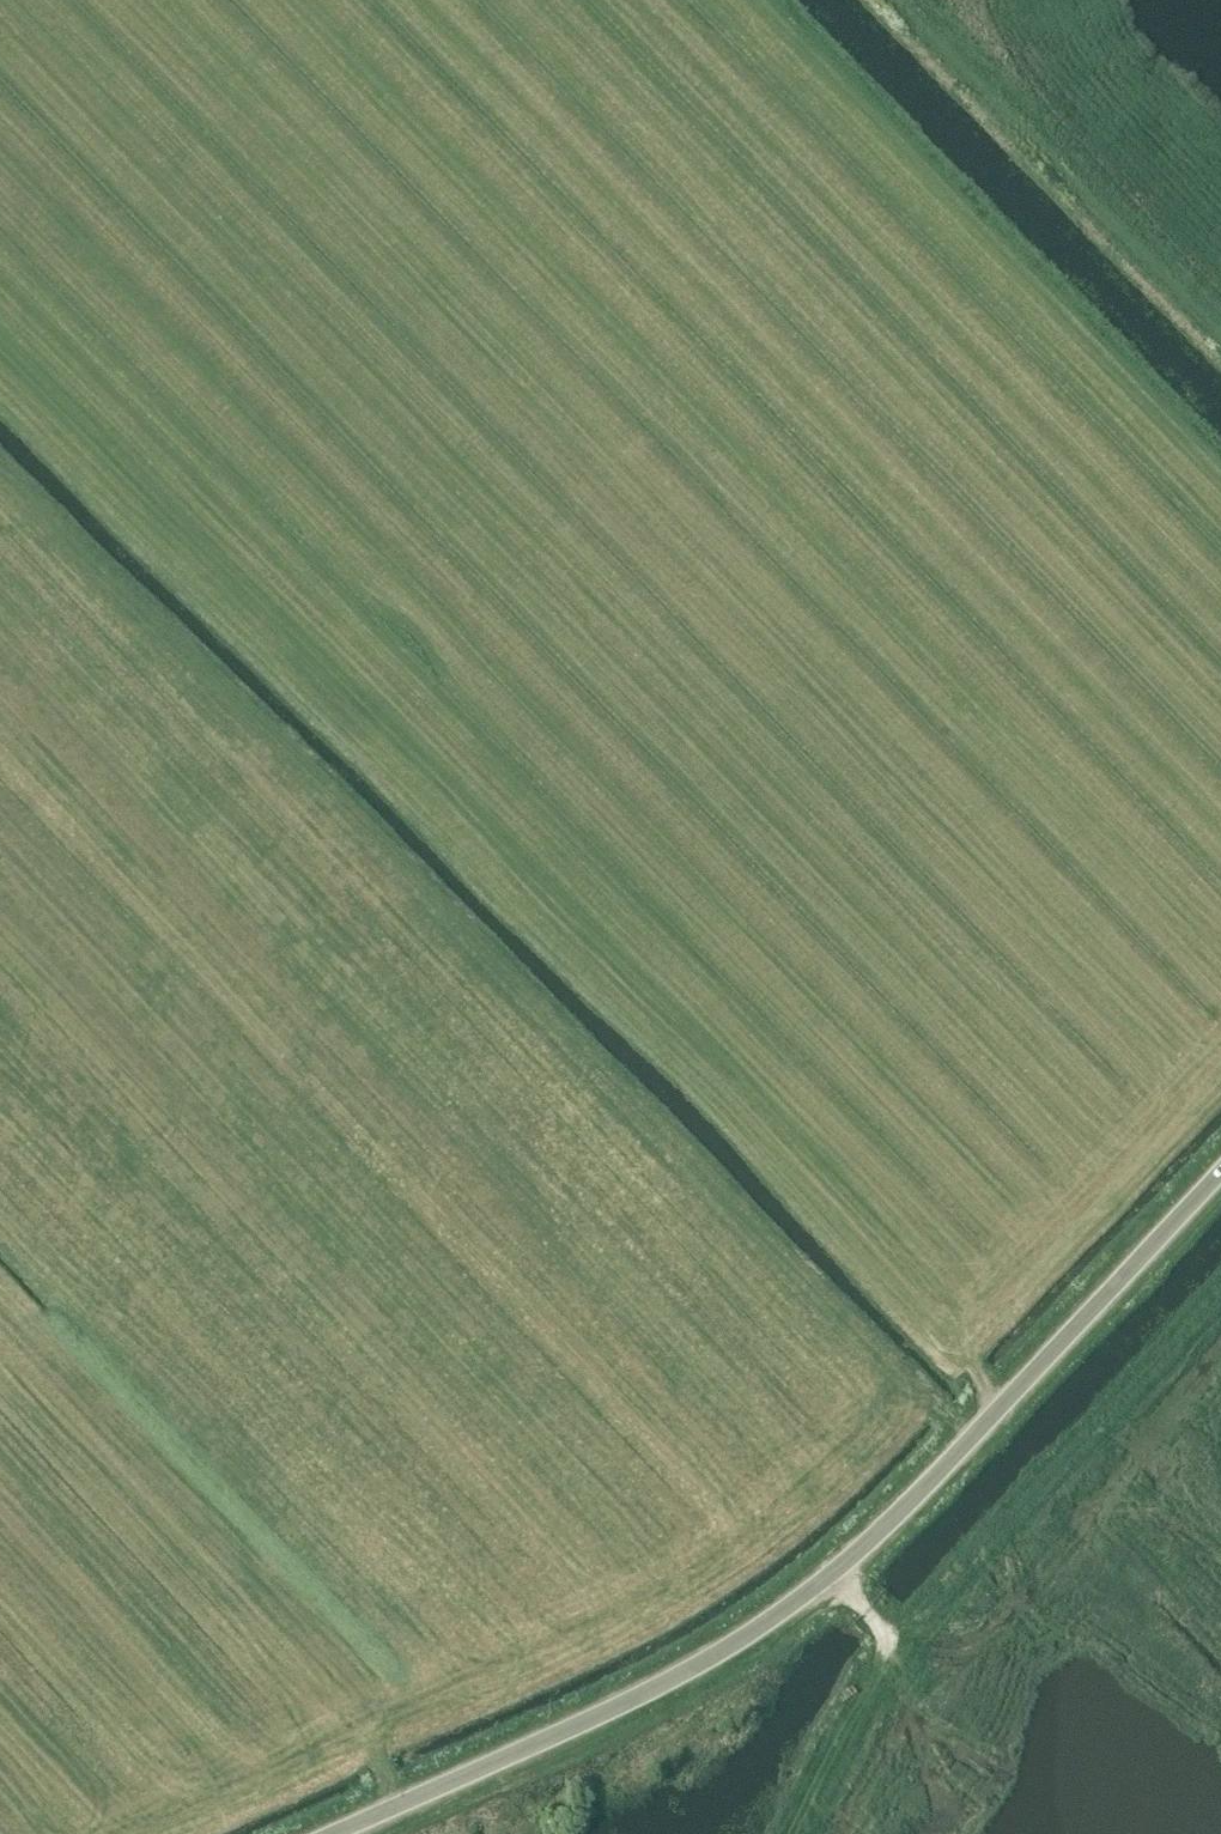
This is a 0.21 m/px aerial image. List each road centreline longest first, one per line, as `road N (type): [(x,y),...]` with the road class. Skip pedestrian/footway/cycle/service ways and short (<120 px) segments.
road 1 (unclassified): [(1220,1171),(888,1523),(822,1581),(645,1694),(332,1833)]

